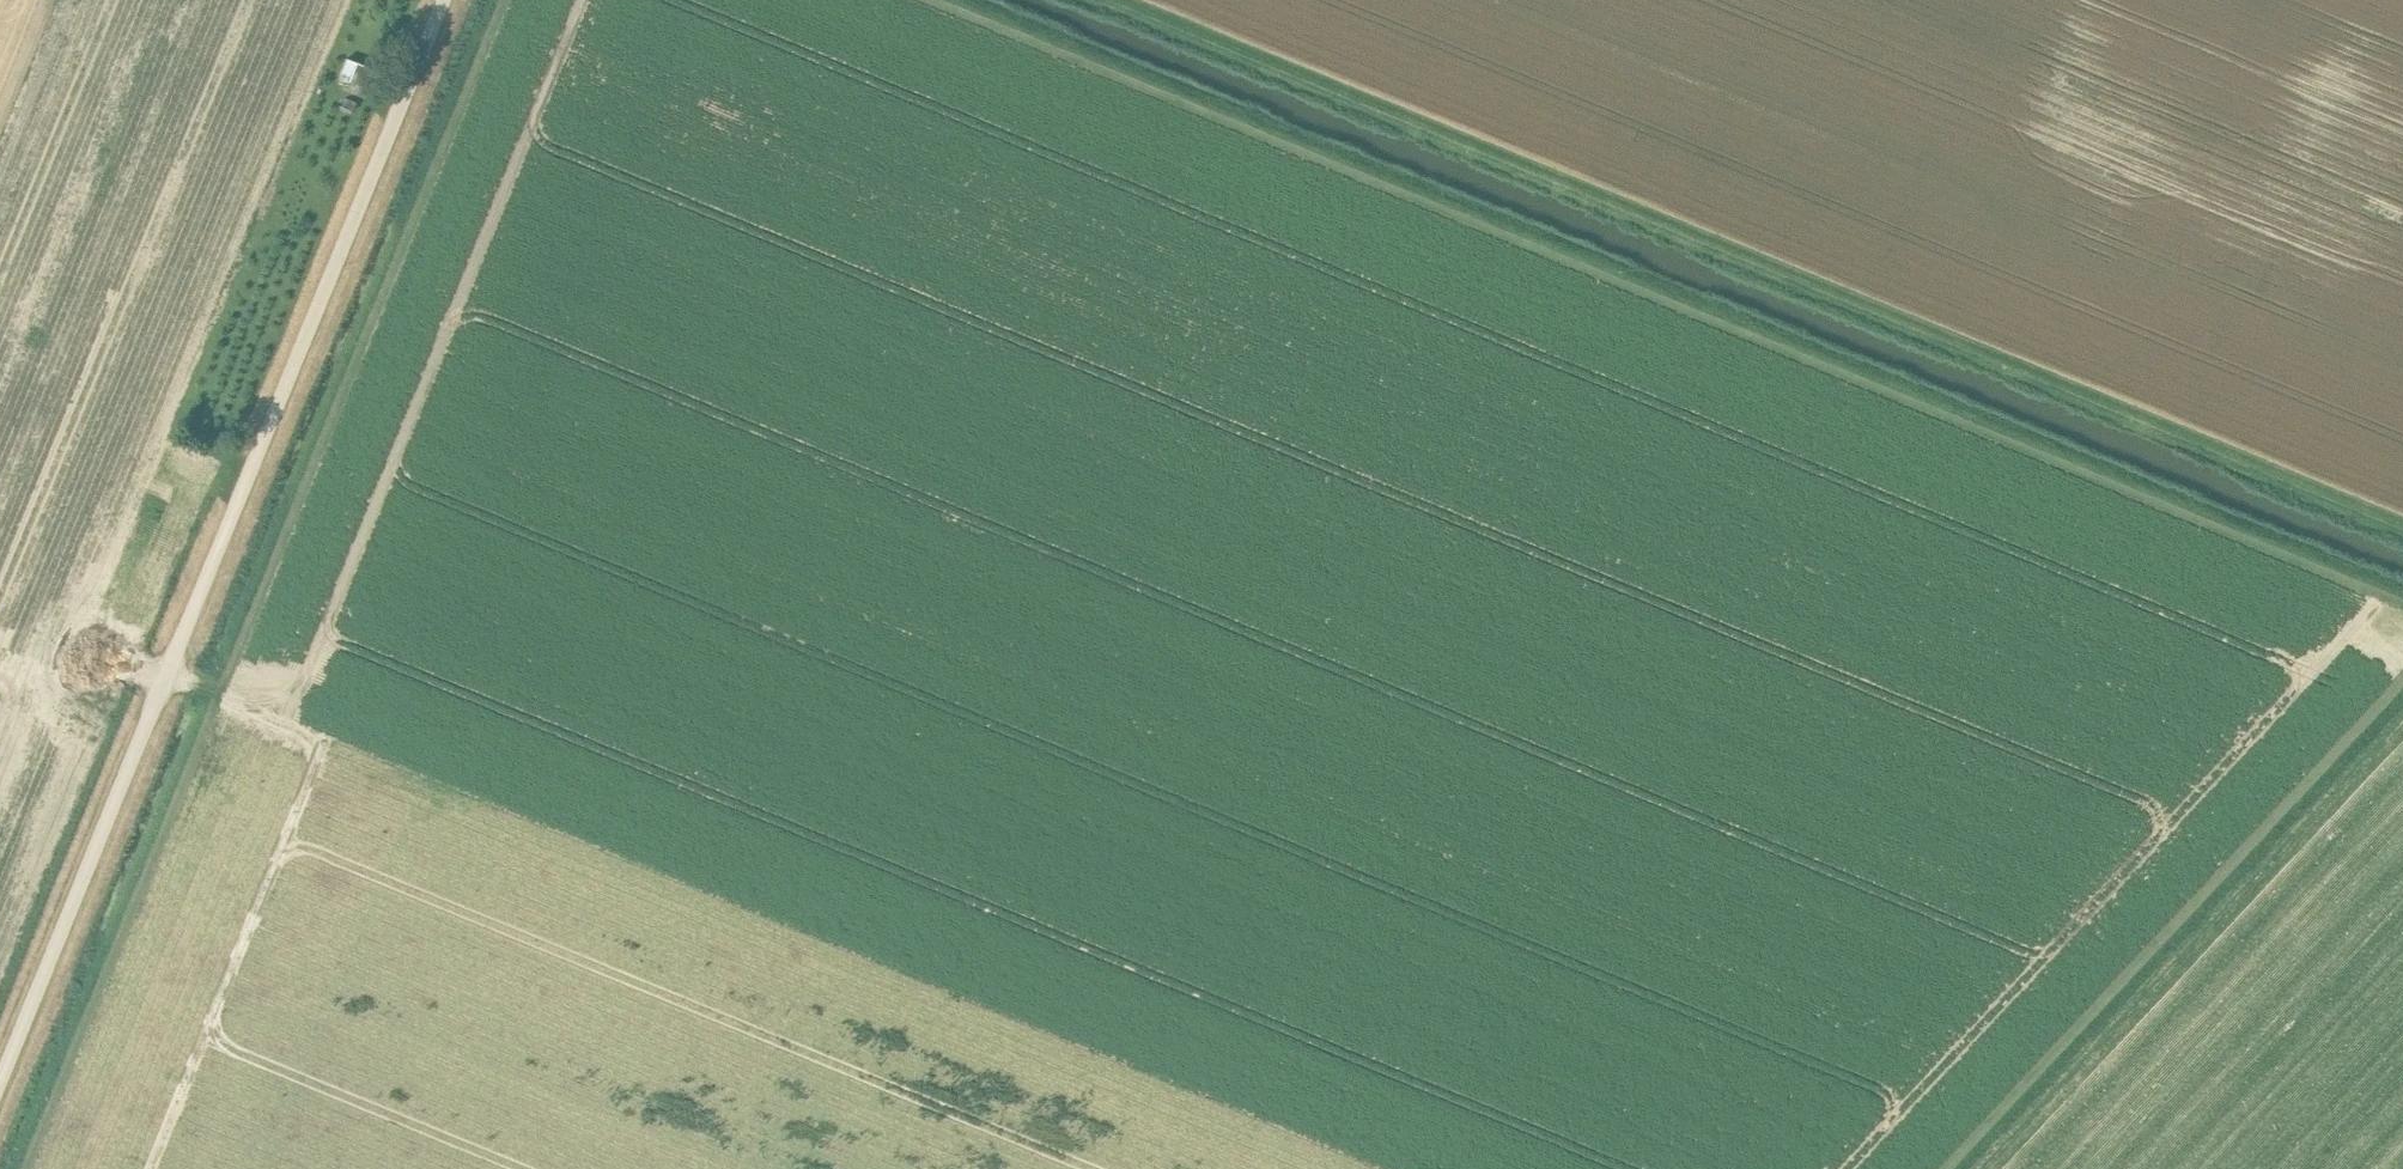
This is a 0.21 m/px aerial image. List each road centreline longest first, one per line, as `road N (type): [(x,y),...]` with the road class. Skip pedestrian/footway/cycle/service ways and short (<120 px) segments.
road 1 (track): [(935,0),(2402,604)]
road 2 (track): [(2402,524),(1131,0)]
road 3 (unclassified): [(0,1081),(444,0)]

